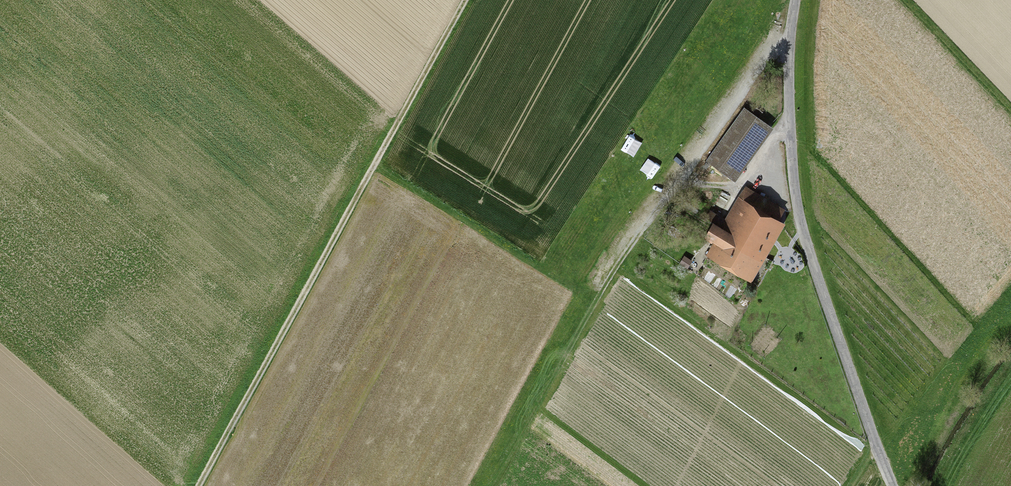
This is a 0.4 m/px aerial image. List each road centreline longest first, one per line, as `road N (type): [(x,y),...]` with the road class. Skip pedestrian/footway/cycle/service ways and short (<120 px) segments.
road 1 (track): [(467,0),(200,485)]
road 2 (unclassified): [(796,0),(791,151),(805,245),(892,485)]
road 3 (track): [(0,345),(164,485)]
road 4 (track): [(904,0),(1010,111)]

